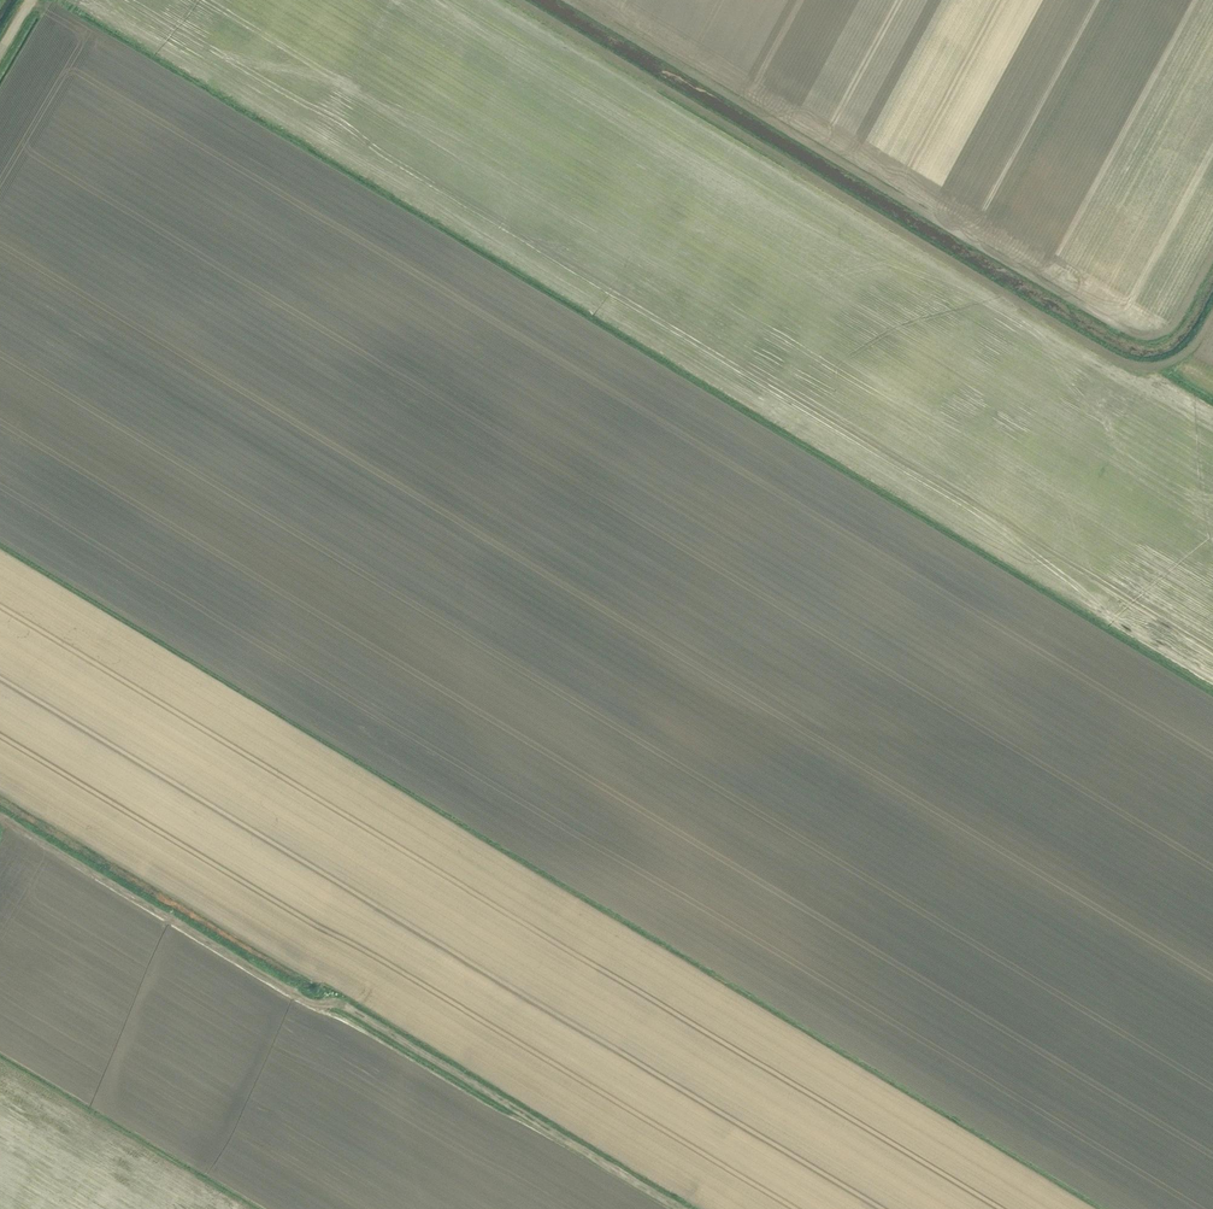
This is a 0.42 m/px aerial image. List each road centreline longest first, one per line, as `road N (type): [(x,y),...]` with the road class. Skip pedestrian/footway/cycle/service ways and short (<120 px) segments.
road 1 (track): [(591,0),(981,233)]

